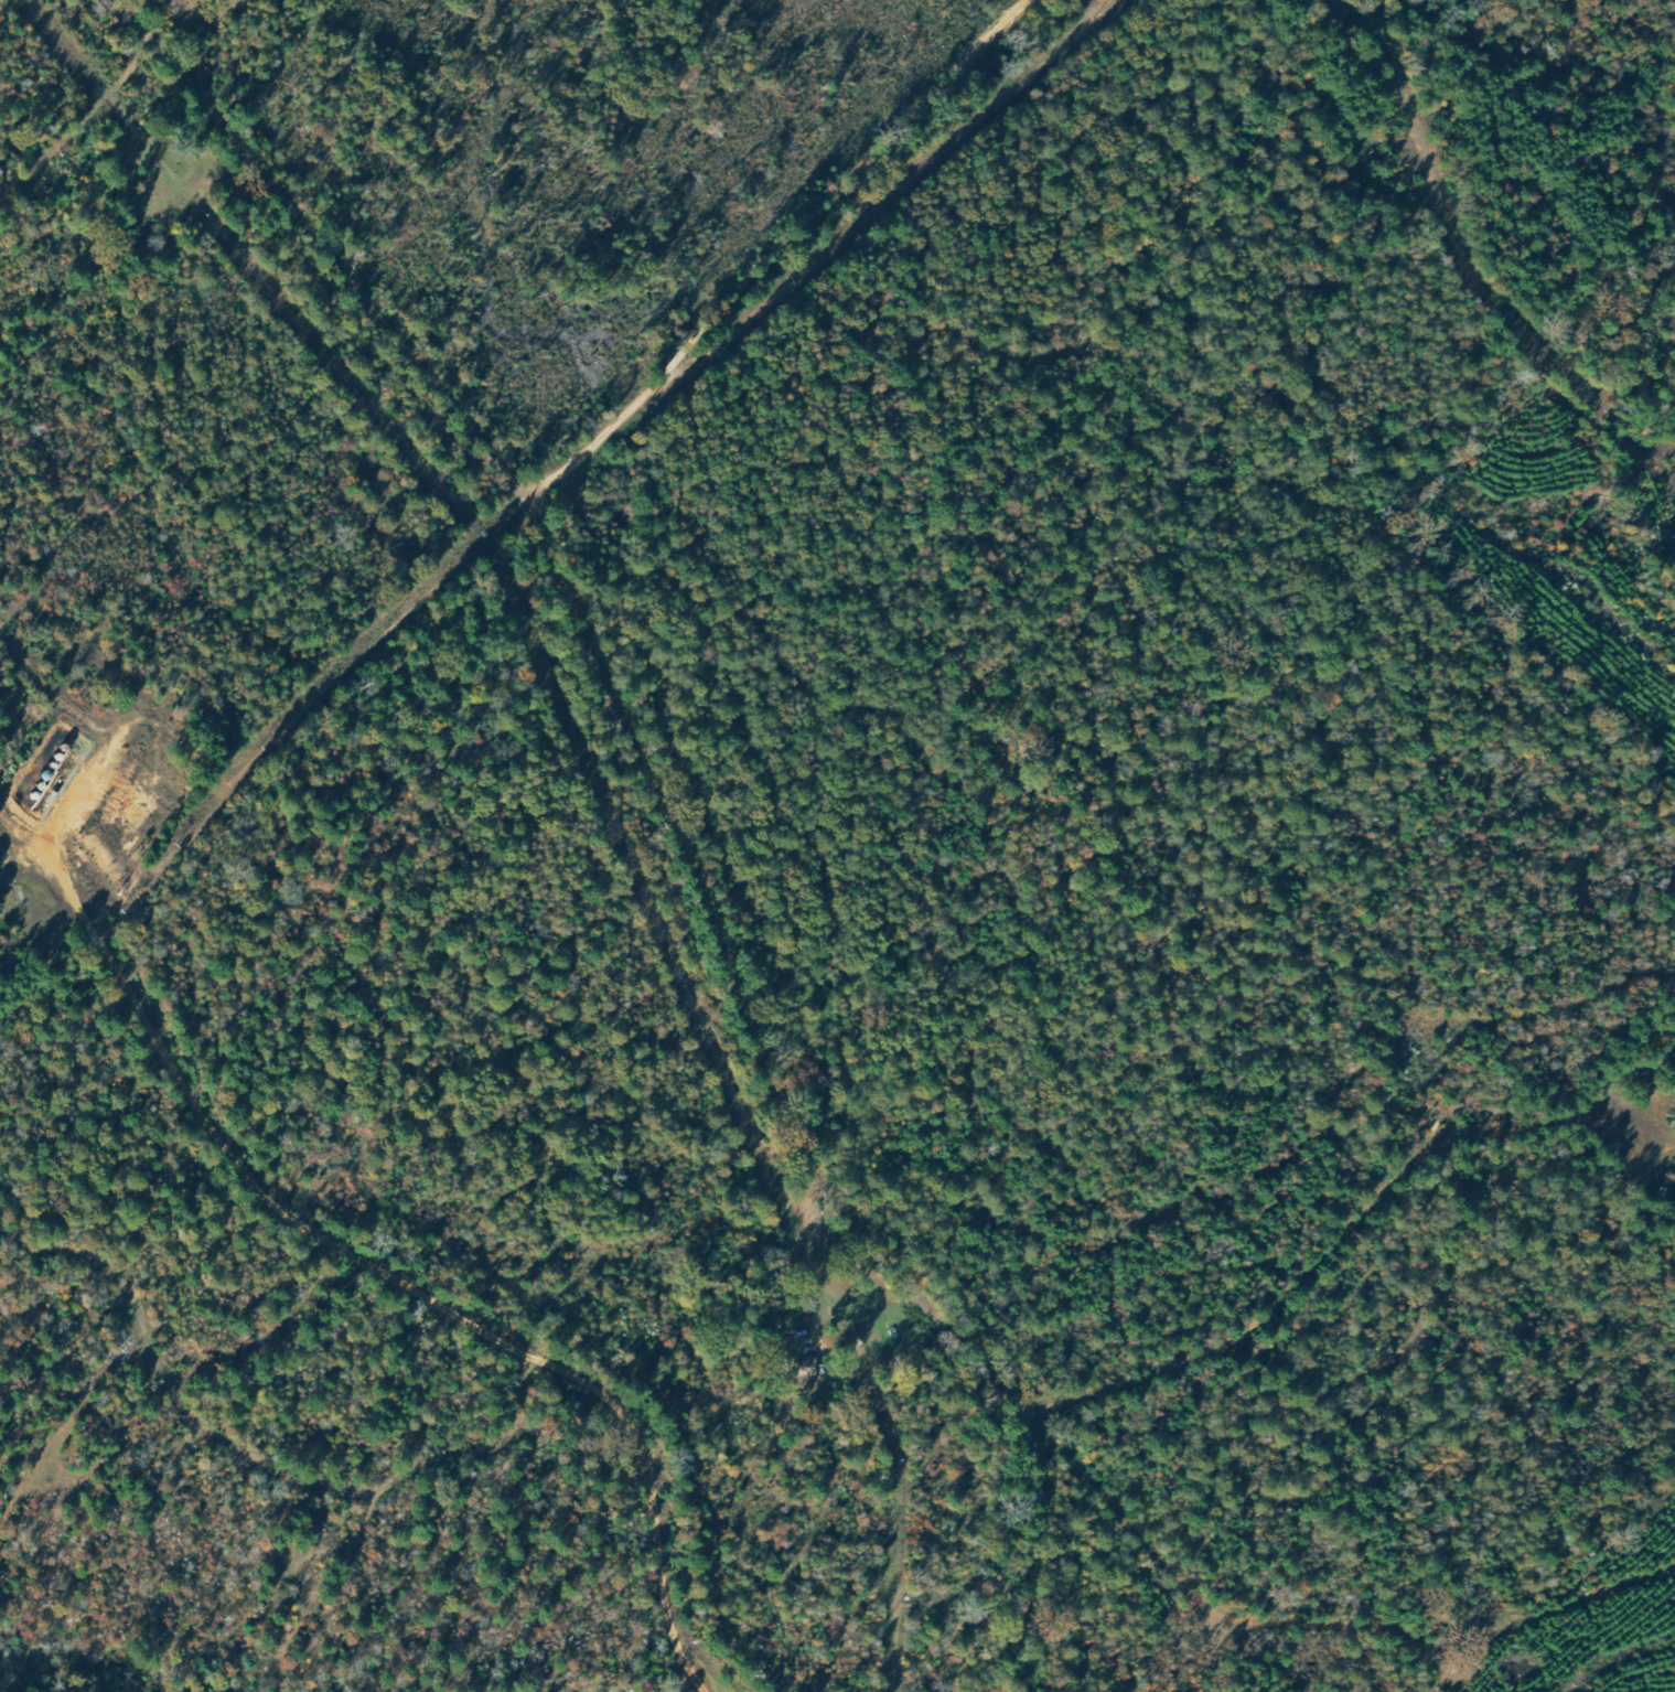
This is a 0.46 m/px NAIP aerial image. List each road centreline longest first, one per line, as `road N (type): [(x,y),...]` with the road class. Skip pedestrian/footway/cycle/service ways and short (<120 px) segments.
road 1 (residential): [(1010,1691),(1044,1501),(1038,1439),(1016,1402),(825,1175),(528,500),(395,318),(109,0)]

